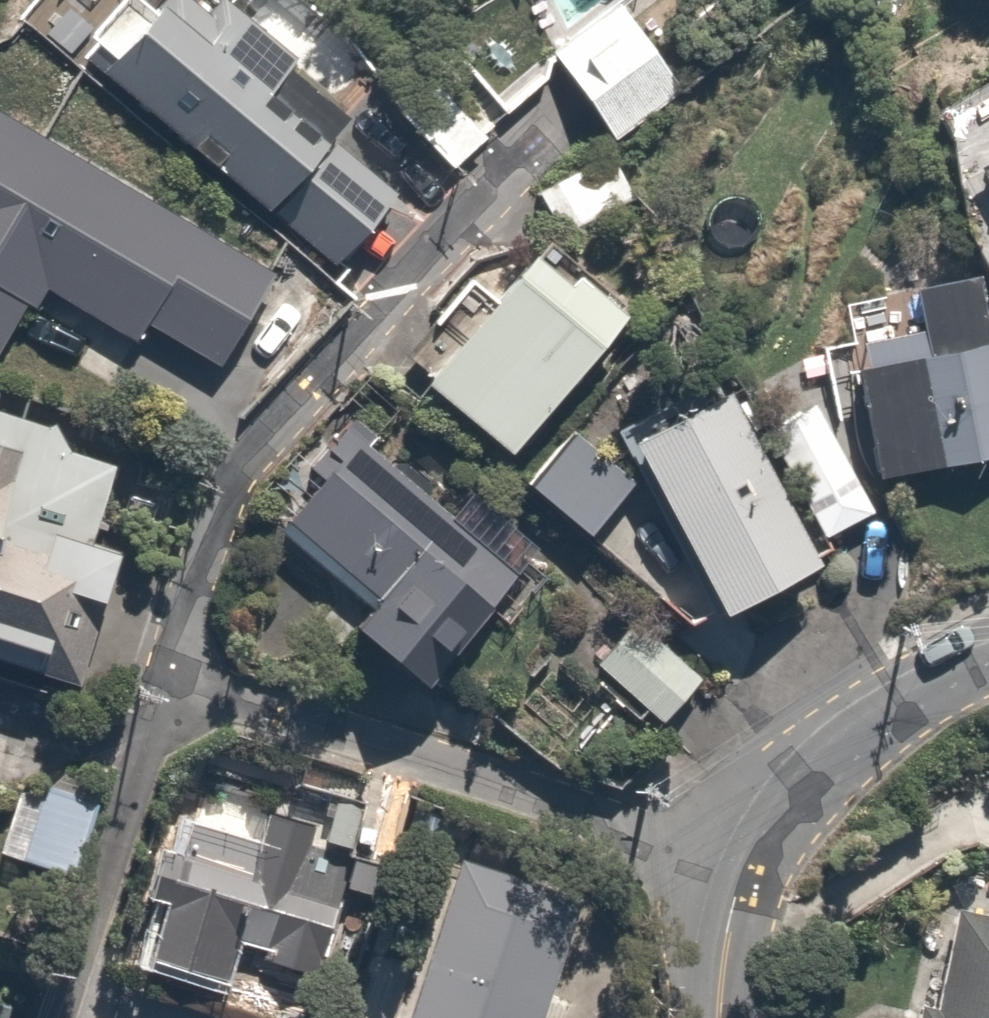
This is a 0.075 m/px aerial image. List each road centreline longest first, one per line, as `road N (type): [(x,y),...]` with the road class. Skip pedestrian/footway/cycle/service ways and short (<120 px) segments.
road 1 (residential): [(172,680),(227,501),(287,405),(532,143)]
road 2 (residential): [(694,867),(172,680)]
road 3 (residential): [(694,867),(750,795),(845,707),(988,651)]
road 4 (residential): [(55,1017),(172,680)]
road 5 (residential): [(699,1017),(694,867)]

